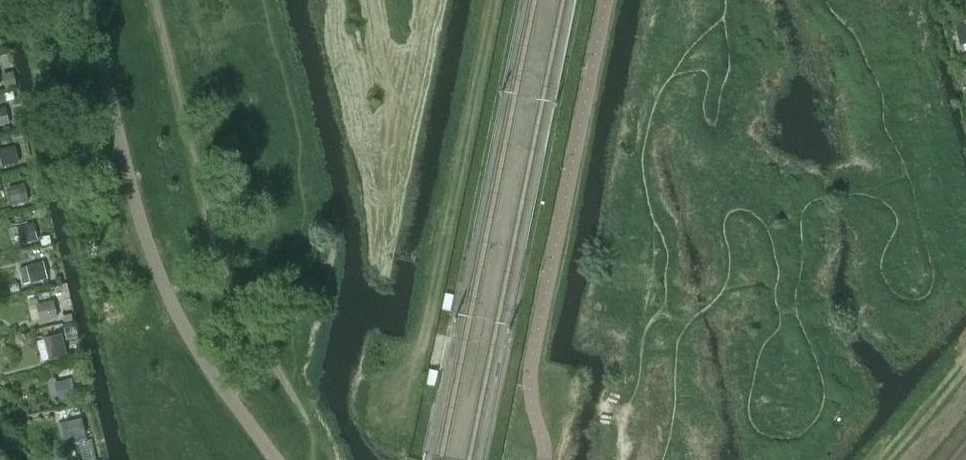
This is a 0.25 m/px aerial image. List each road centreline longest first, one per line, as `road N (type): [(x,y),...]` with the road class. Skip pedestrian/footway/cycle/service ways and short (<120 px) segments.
road 1 (track): [(494,0),(406,404)]

